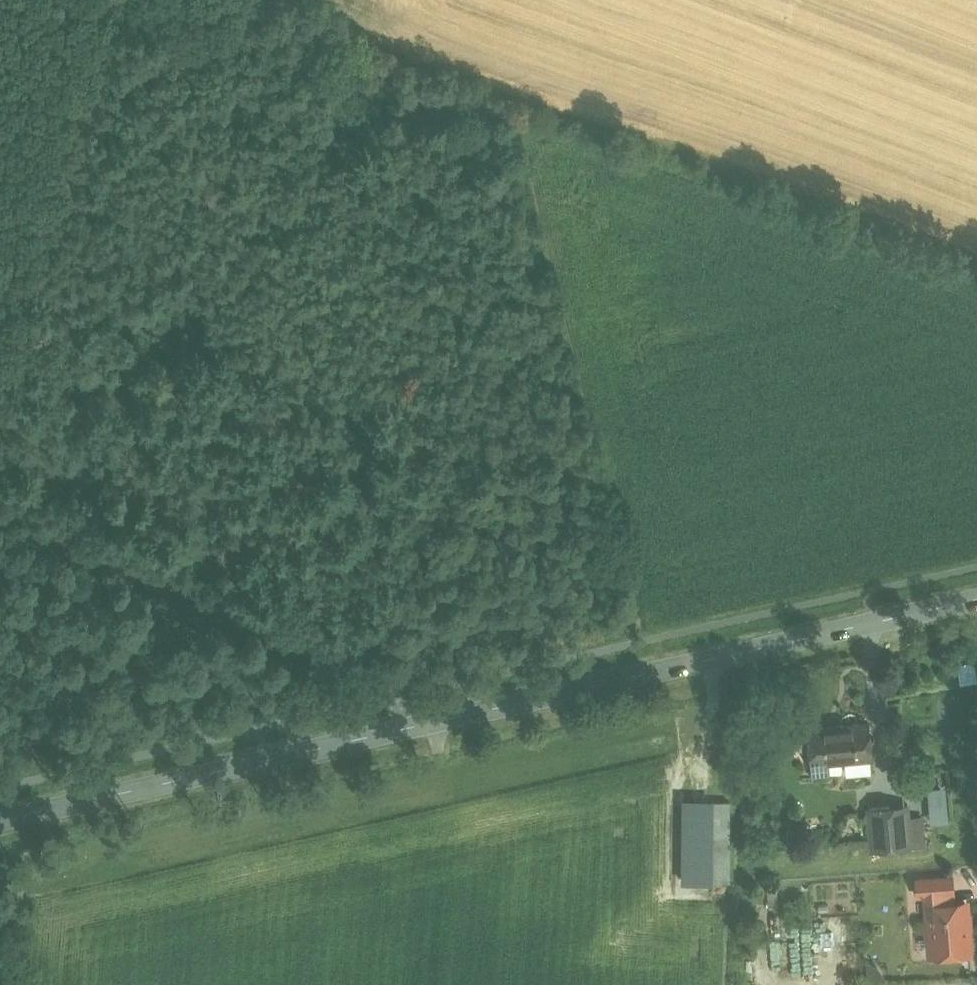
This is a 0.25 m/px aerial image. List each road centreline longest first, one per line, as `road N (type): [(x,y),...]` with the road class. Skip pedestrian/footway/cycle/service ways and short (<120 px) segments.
road 1 (secondary): [(976,600),(0,820)]
road 2 (track): [(0,260),(582,446)]
road 3 (track): [(403,728),(391,687),(354,663),(0,510)]

